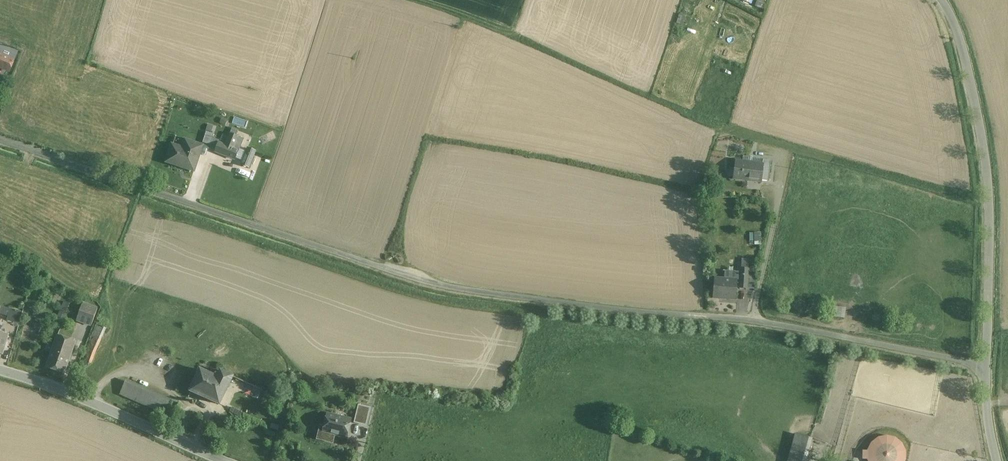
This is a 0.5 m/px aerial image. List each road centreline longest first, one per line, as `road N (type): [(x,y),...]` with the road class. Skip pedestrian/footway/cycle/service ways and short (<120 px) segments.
road 1 (unclassified): [(987,368),(753,322),(476,292),(401,274),(0,139)]
road 2 (track): [(991,205),(718,127),(510,32),(411,0)]
road 3 (unclassified): [(944,0),(972,77),(991,191),(987,368)]
road 4 (tertiary): [(0,370),(225,460)]

